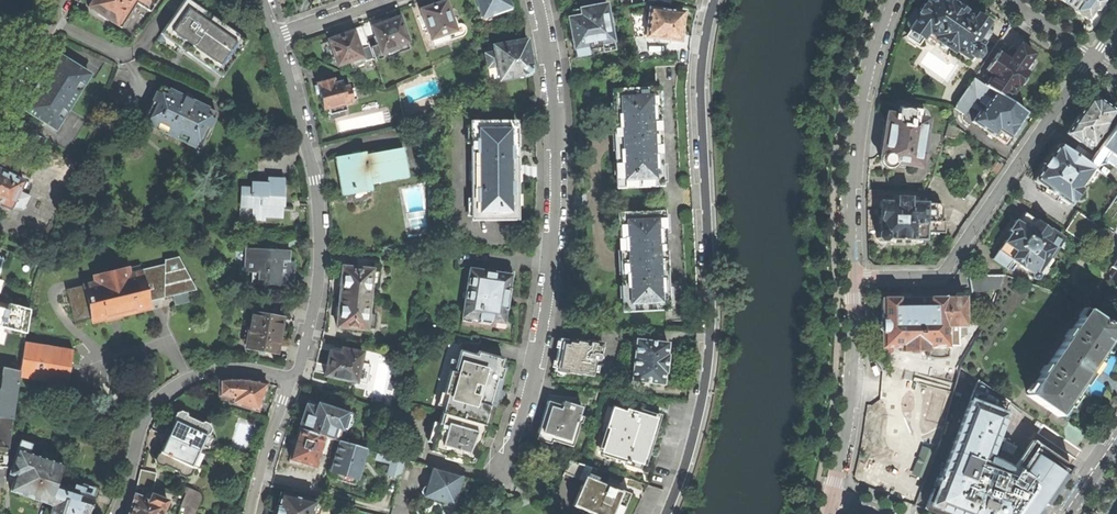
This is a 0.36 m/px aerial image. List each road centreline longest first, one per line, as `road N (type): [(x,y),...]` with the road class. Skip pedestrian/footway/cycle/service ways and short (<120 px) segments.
road 1 (unclassified): [(714,0),(700,87),(710,347),(691,449),(667,513)]
road 2 (residential): [(496,486),(532,382),(553,249),(555,118),(538,0)]
road 3 (residential): [(848,276),(940,276),(1091,57)]
road 4 (residential): [(276,37),(315,179),(319,222),(316,297),(302,364),(291,376)]
road 5 (residential): [(848,276),(850,149),(888,0)]
road 6 (residential): [(291,376),(218,370),(164,395),(144,423),(119,513)]
road 7 (residential): [(834,498),(855,343),(848,276)]
road 8 (residential): [(251,513),(291,376)]
road 9 (residential): [(0,102),(64,0)]

